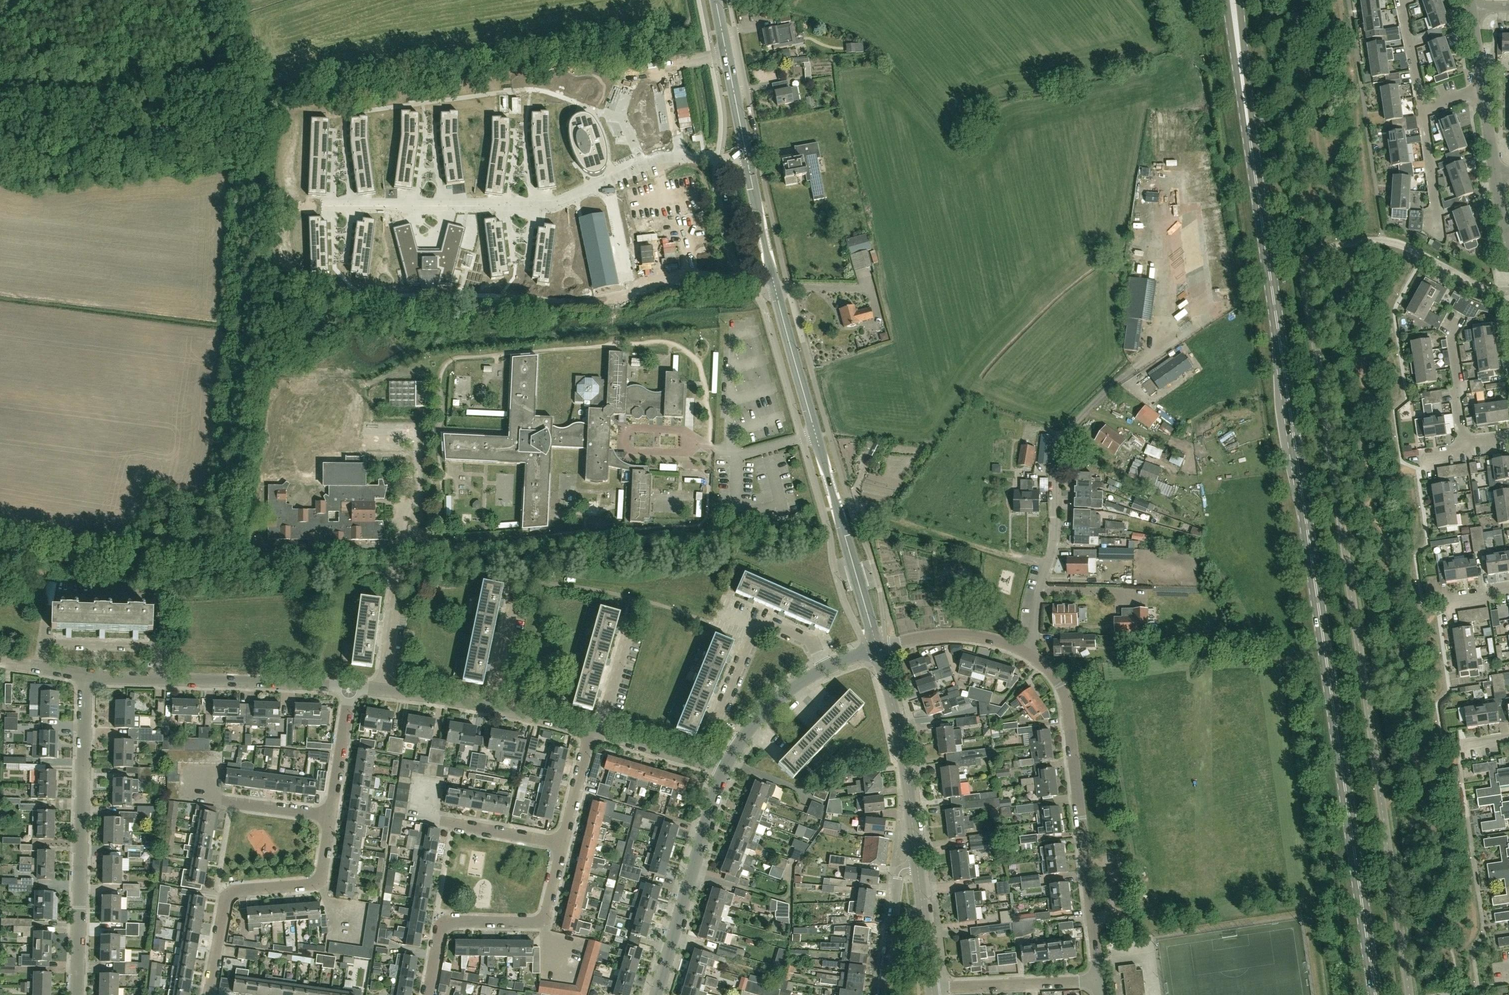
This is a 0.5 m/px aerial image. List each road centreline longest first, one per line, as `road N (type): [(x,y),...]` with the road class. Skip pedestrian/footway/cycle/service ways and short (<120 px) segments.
road 1 (primary): [(1376,994),(1249,135)]
road 2 (residential): [(878,650),(789,346),(713,0)]
road 3 (residential): [(1100,979),(1063,696),(1029,655)]
road 4 (residential): [(1029,655),(1053,547),(1062,438),(1133,367)]
road 5 (residential): [(76,994),(87,677)]
road 6 (residential): [(657,994),(724,766)]
road 7 (residential): [(737,743),(716,723),(759,621),(810,641),(824,667)]
road 8 (track): [(1047,565),(835,507)]
road 9 (residential): [(915,865),(902,754),(878,650)]
road 10 (residential): [(160,646),(162,599),(48,596),(42,642)]
road 11 (residential): [(206,994),(227,886),(318,875)]
road 12 (residential): [(350,689),(158,679)]
road 13 (residential): [(382,691),(398,504)]
road 14 (residential): [(422,994),(442,913),(536,914)]
road 15 (residential): [(930,990),(1100,979)]
road 16 (residential): [(558,837),(426,812),(424,782)]
road 17 (residential): [(1029,655),(956,635),(878,650)]
road 18 (residential): [(879,994),(897,877),(915,865)]
road 19 (residential): [(332,804),(194,788)]
road 20 (primary): [(1226,0),(1249,135)]
road 21 (primary): [(1249,135),(1239,0)]
road 22 (residential): [(724,766),(597,731)]
road 23 (residential): [(1464,443),(1446,337),(1453,320)]
road 24 (residential): [(930,990),(915,865)]
road 25 (residential): [(1436,229),(1421,107)]

